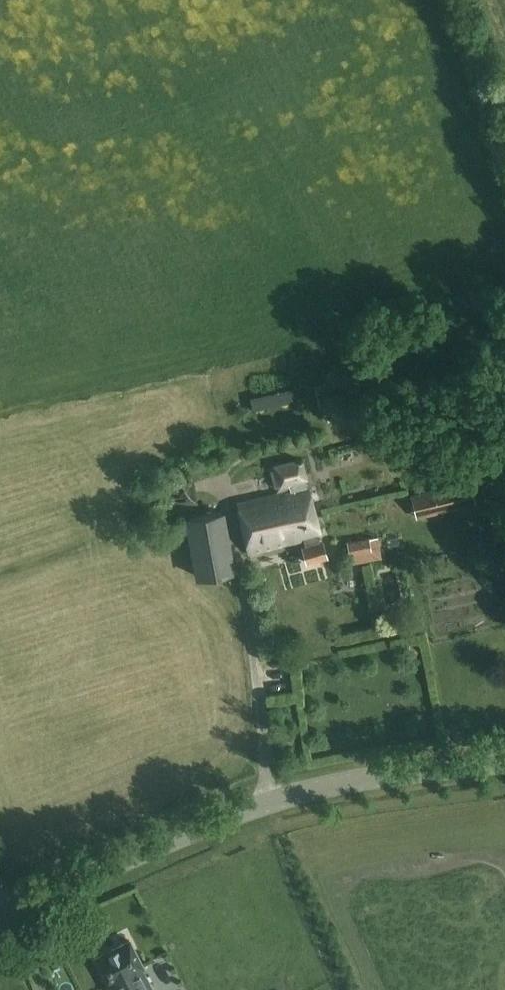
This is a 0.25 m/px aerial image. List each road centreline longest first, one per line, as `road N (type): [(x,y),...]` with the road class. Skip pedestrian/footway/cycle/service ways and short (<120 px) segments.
road 1 (tertiary): [(0,914),(231,816),(310,792),(504,765)]

